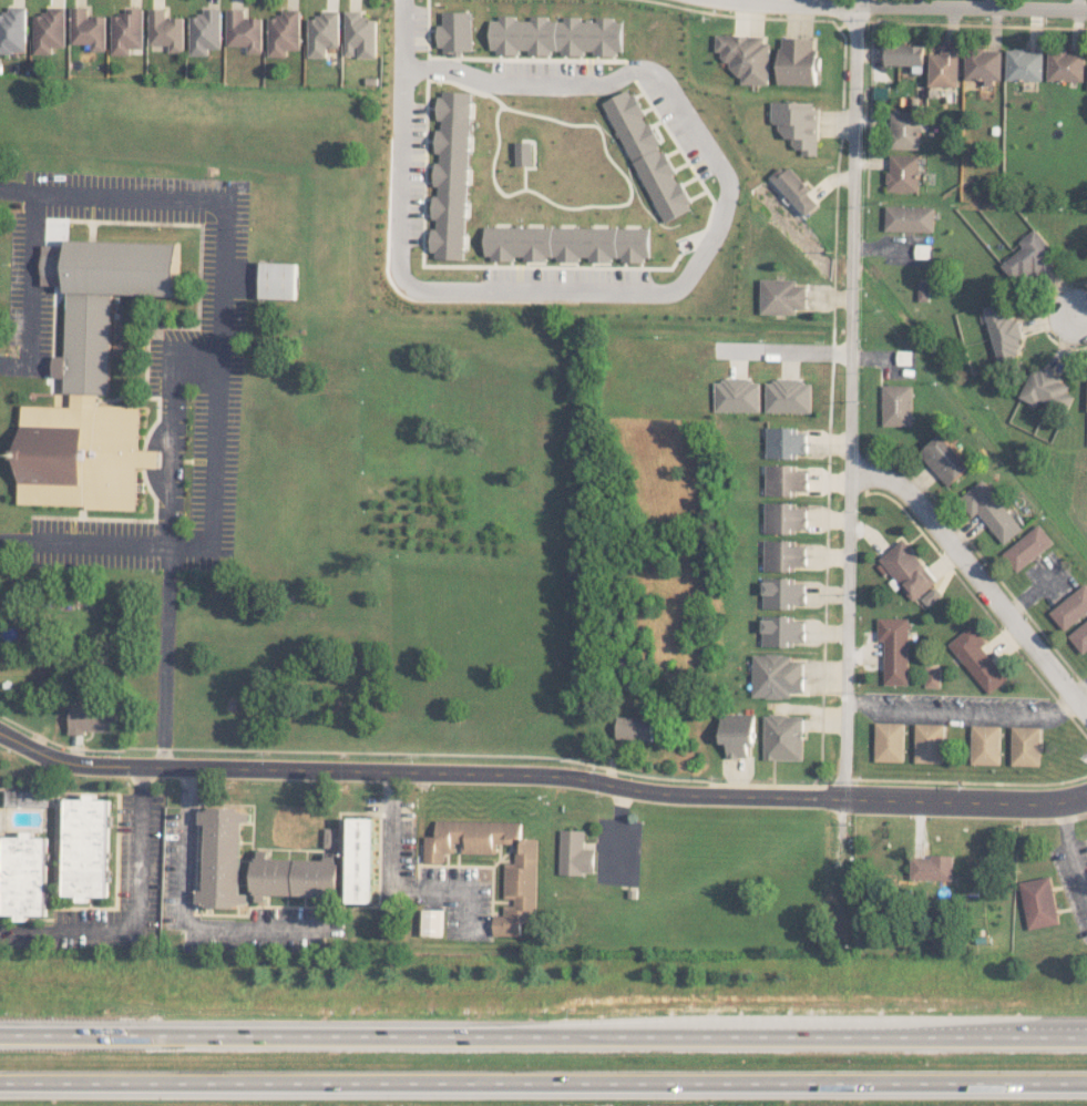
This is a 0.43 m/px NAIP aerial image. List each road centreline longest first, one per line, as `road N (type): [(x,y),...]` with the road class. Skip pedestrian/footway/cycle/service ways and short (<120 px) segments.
road 1 (motorway): [(1086,1036),(0,1034)]
road 2 (motorway): [(0,1082),(1086,1083)]
road 3 (secondary): [(0,734),(82,765),(550,775),(677,793),(1050,802)]
road 4 (residential): [(844,799),(857,4)]
road 5 (residential): [(1086,714),(910,494),(880,475),(849,474)]
road 6 (residential): [(738,0),(1086,9)]

